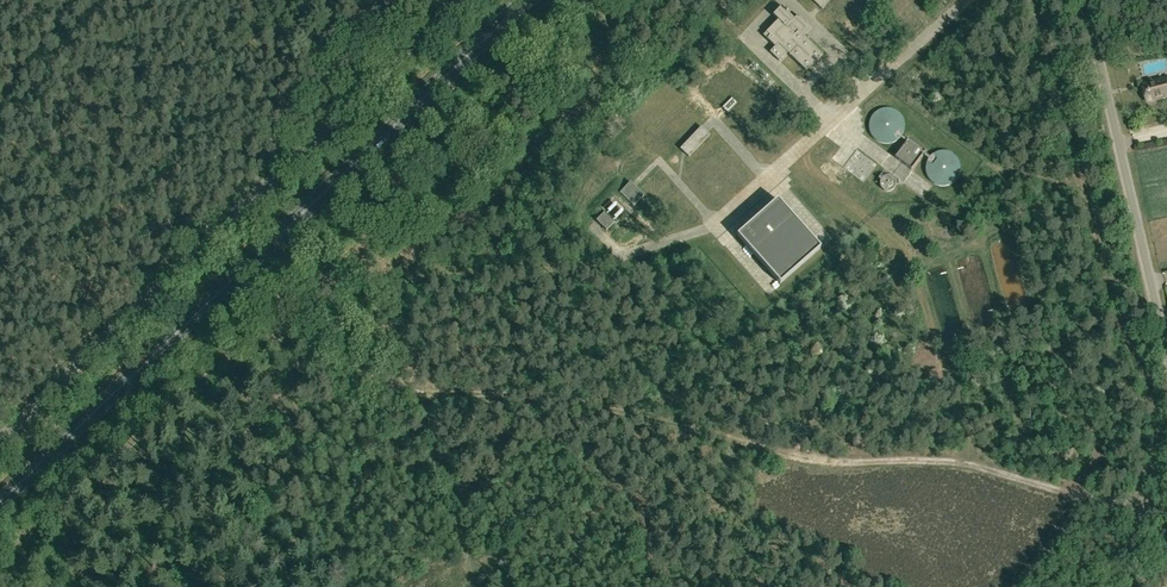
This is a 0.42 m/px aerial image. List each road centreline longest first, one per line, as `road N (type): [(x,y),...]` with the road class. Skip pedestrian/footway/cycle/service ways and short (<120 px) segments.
road 1 (primary): [(0,505),(528,0)]
road 2 (unclassified): [(0,440),(461,0)]
road 3 (unclassified): [(1166,349),(1084,0)]

